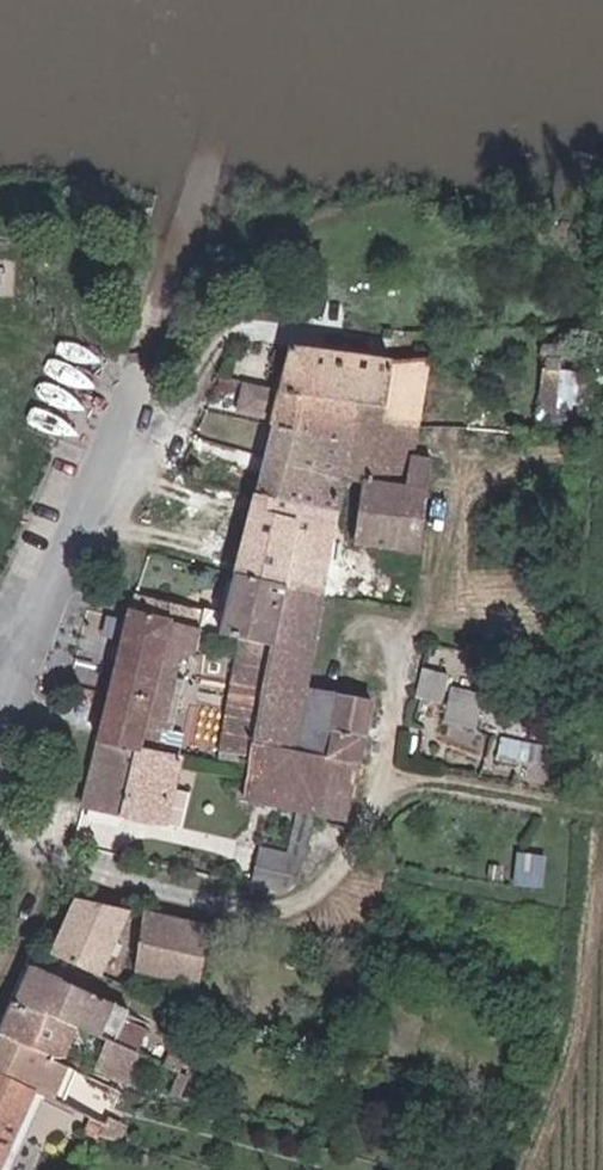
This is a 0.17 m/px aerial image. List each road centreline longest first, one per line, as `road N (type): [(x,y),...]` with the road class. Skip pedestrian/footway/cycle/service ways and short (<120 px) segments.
road 1 (residential): [(24,693),(142,339)]
road 2 (track): [(602,813),(382,779)]

